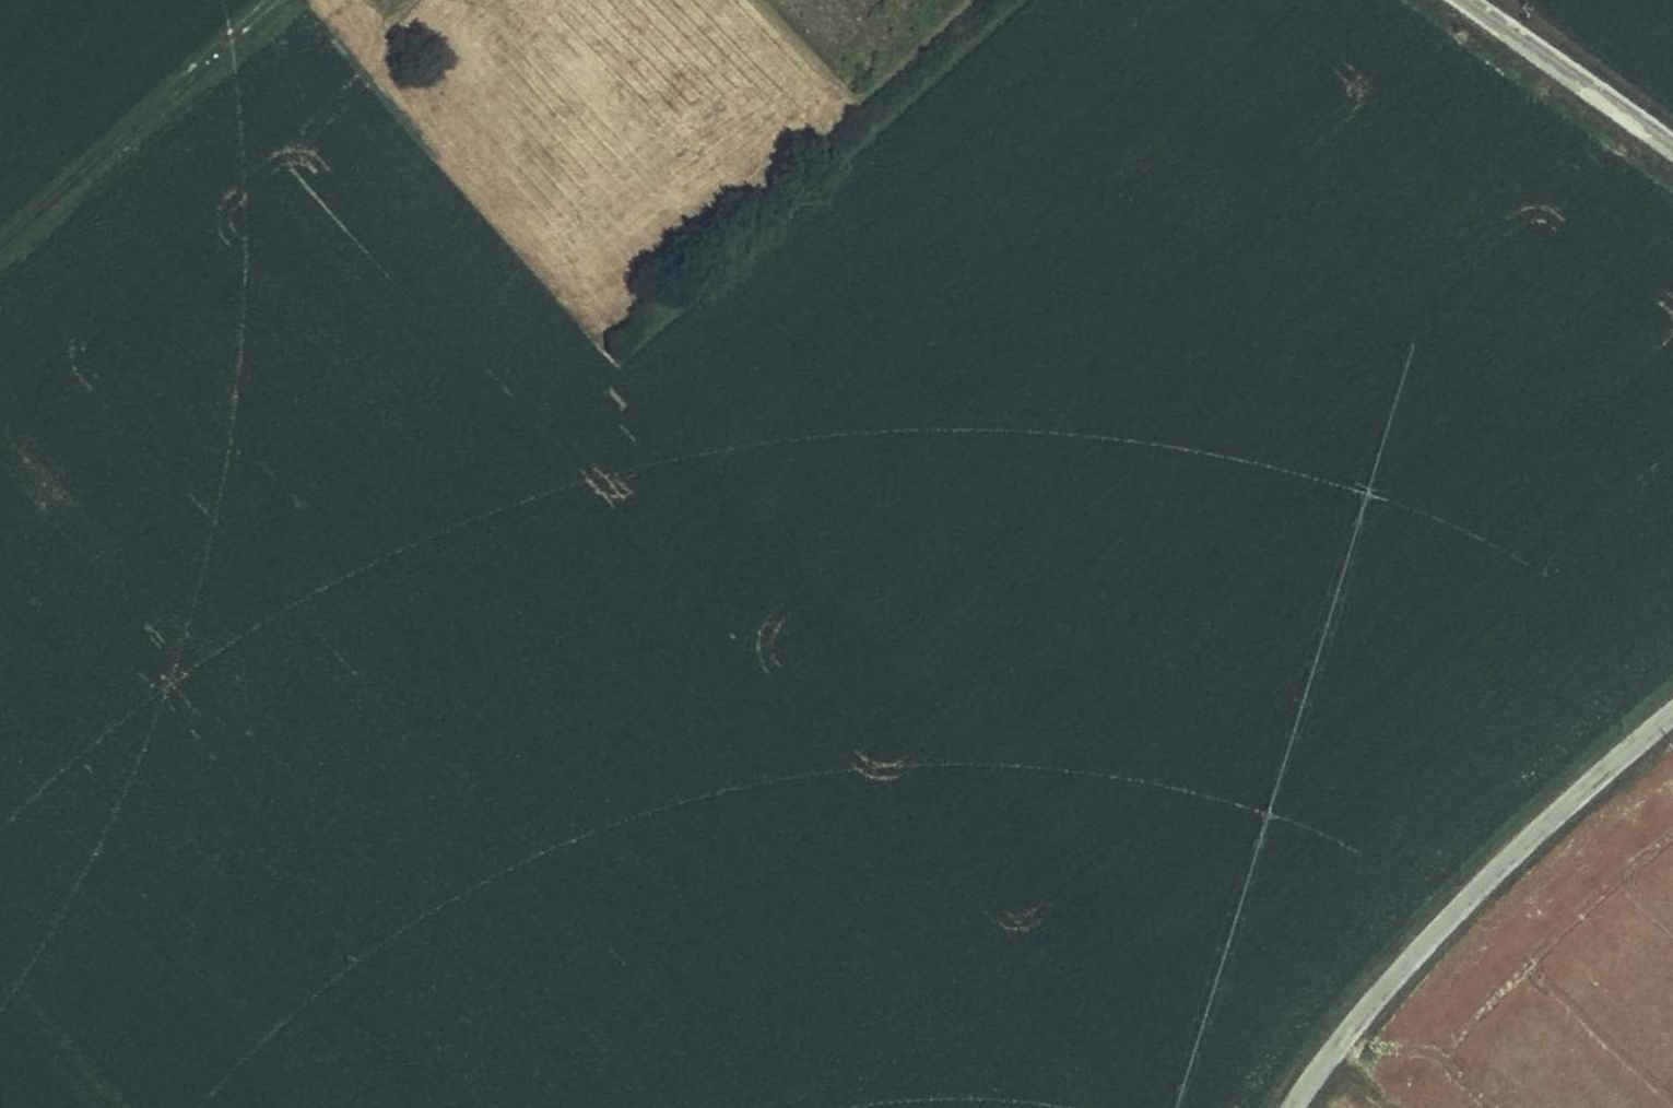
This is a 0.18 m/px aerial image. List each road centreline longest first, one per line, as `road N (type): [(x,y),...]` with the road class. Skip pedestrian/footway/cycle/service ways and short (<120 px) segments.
road 1 (unclassified): [(1292,1107),(1372,997),(1576,787),(1672,710)]
road 2 (unclassified): [(1482,0),(1672,137)]

